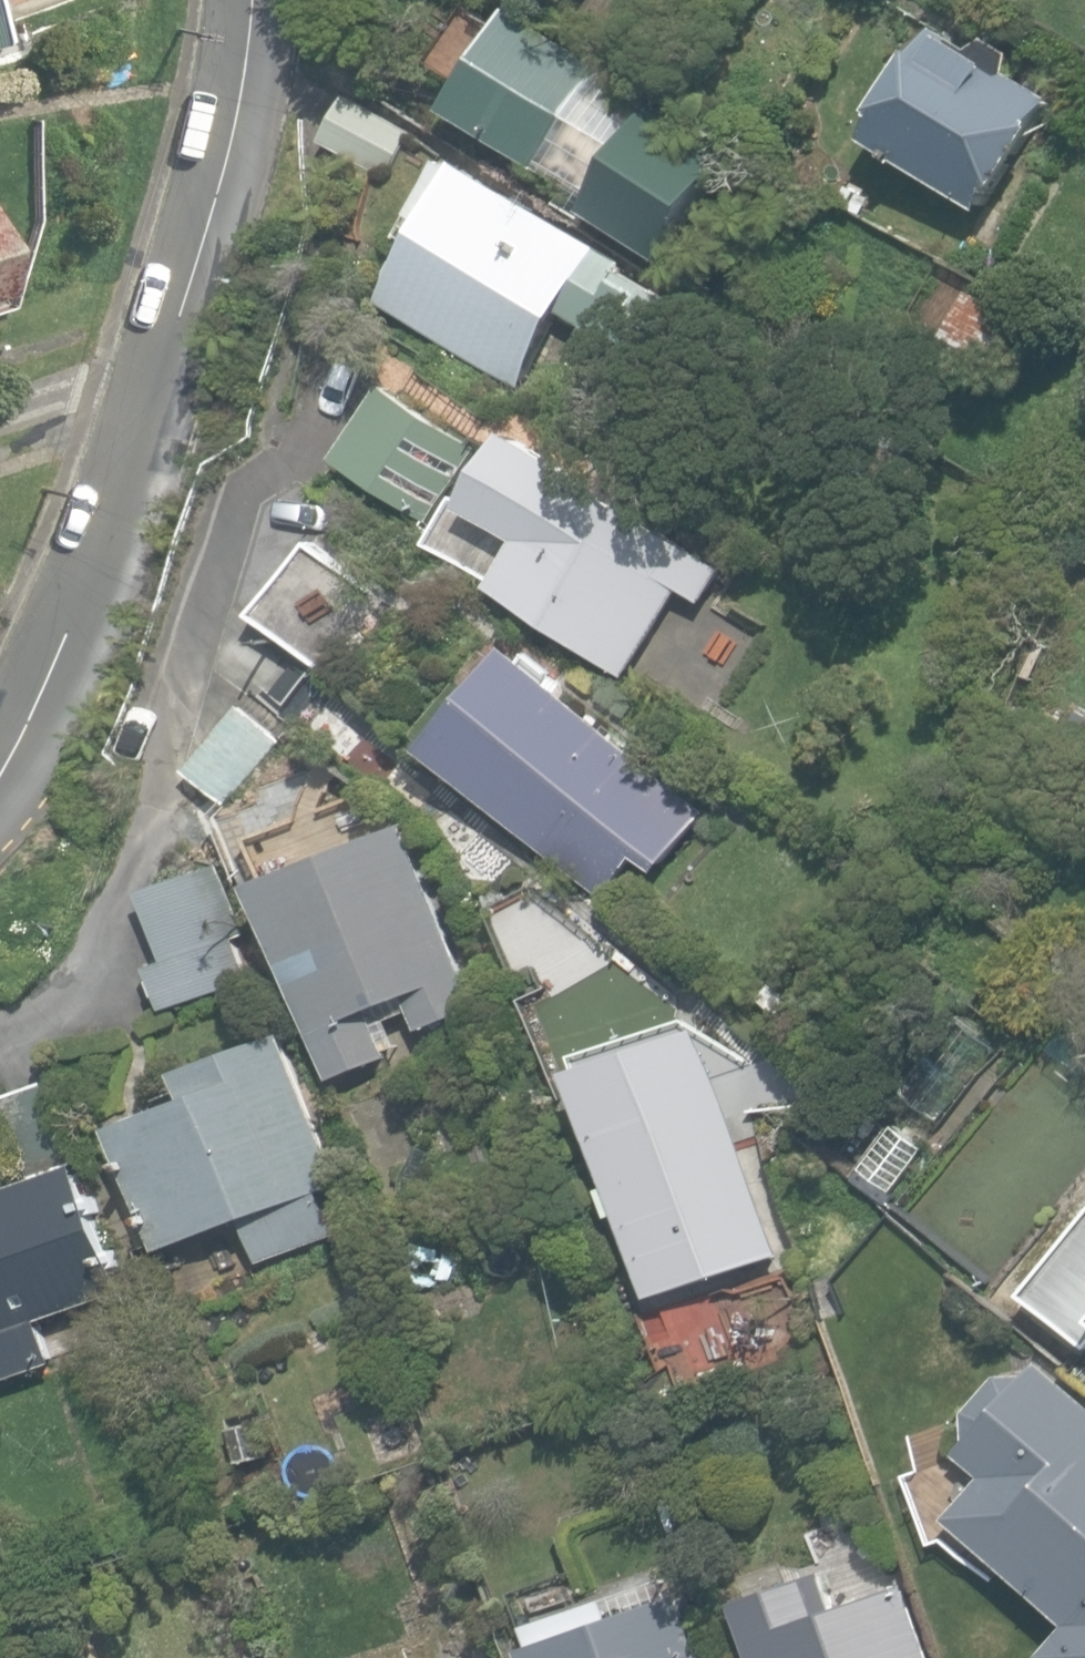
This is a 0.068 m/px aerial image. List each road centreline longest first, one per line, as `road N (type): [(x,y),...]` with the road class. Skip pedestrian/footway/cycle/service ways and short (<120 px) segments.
road 1 (tertiary): [(249,0),(221,182),(172,353),(66,646),(0,785)]

